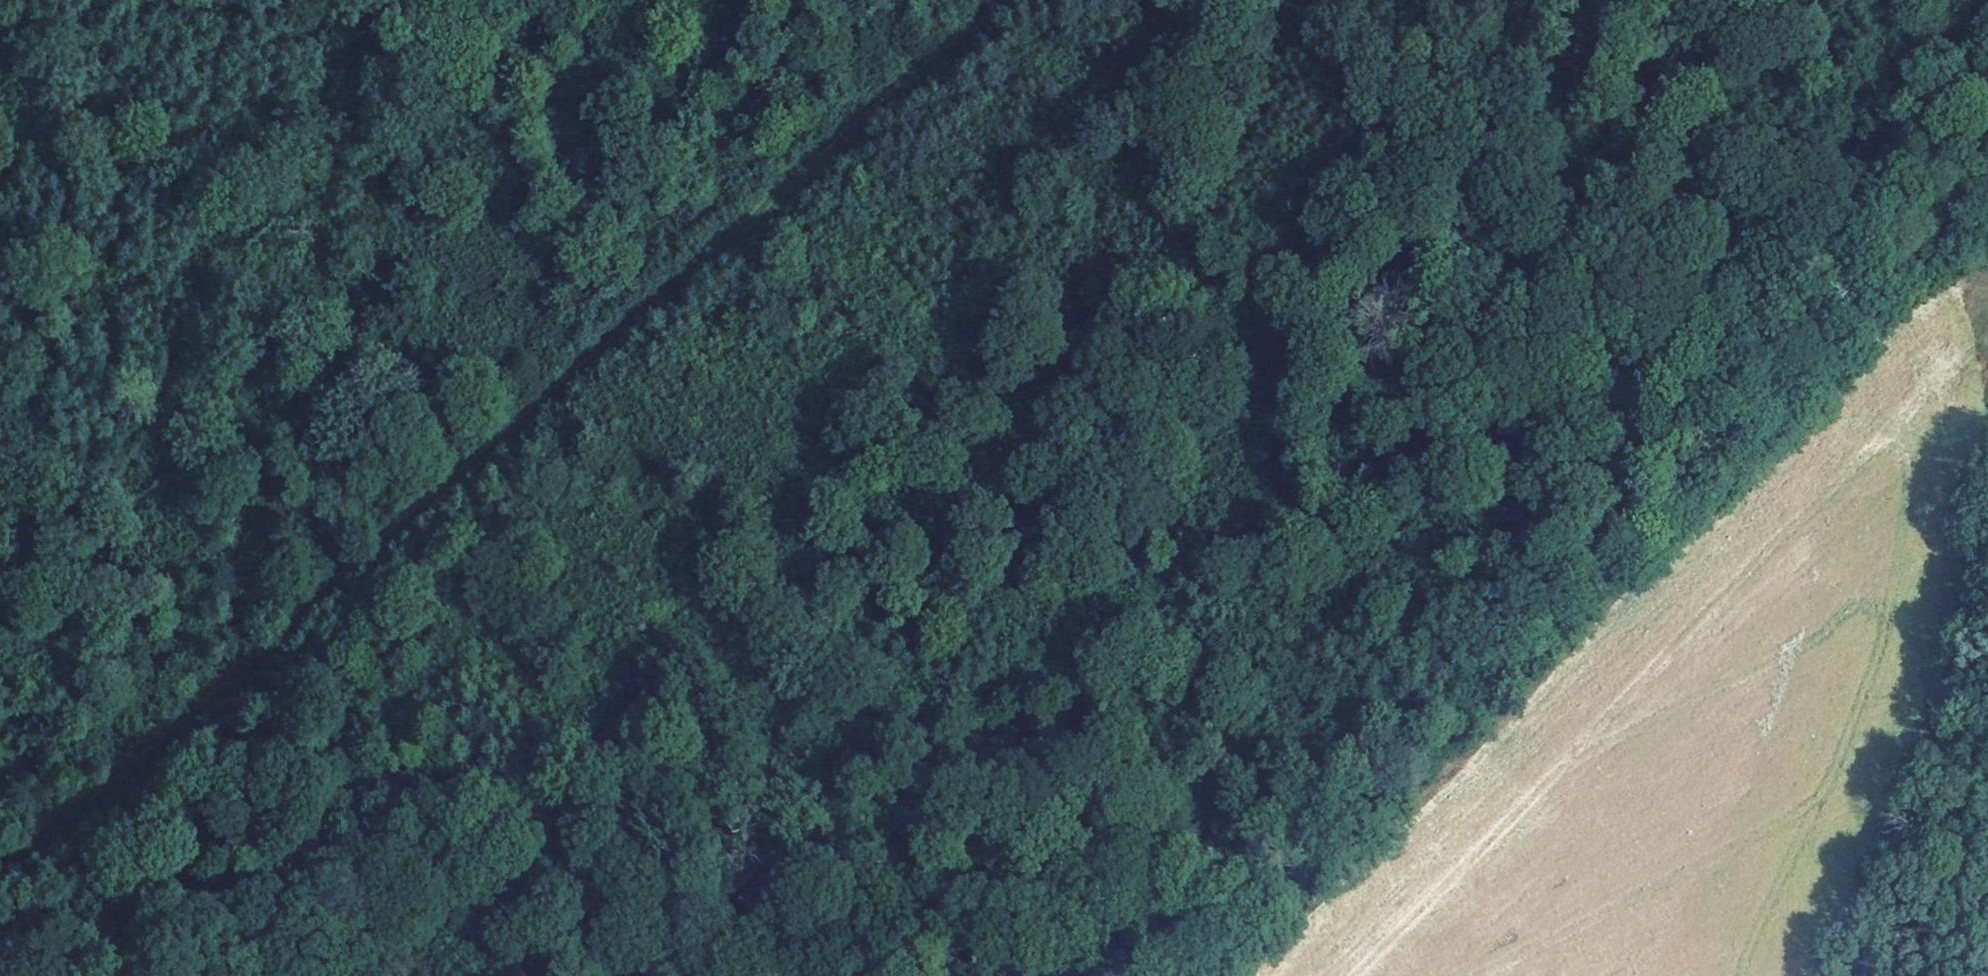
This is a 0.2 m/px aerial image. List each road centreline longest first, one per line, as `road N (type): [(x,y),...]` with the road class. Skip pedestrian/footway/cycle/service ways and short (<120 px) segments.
road 1 (track): [(0,886),(1012,0)]

